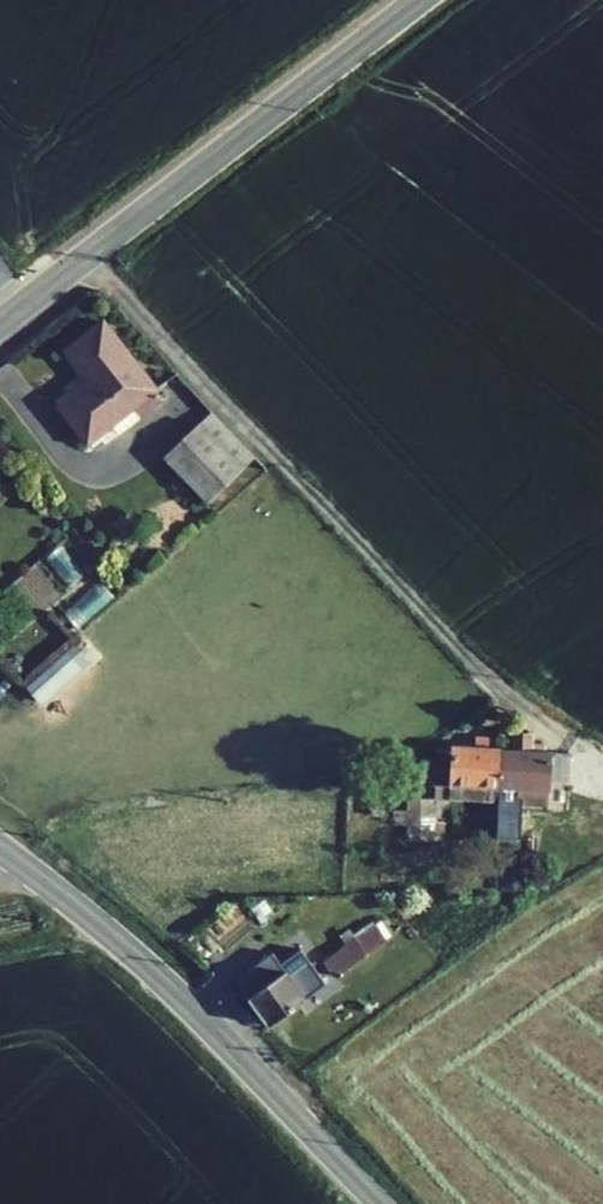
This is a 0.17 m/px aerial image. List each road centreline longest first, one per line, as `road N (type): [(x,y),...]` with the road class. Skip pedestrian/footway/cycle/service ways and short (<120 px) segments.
road 1 (residential): [(421,0),(0,323)]
road 2 (tertiary): [(0,850),(145,967),(380,1203)]

